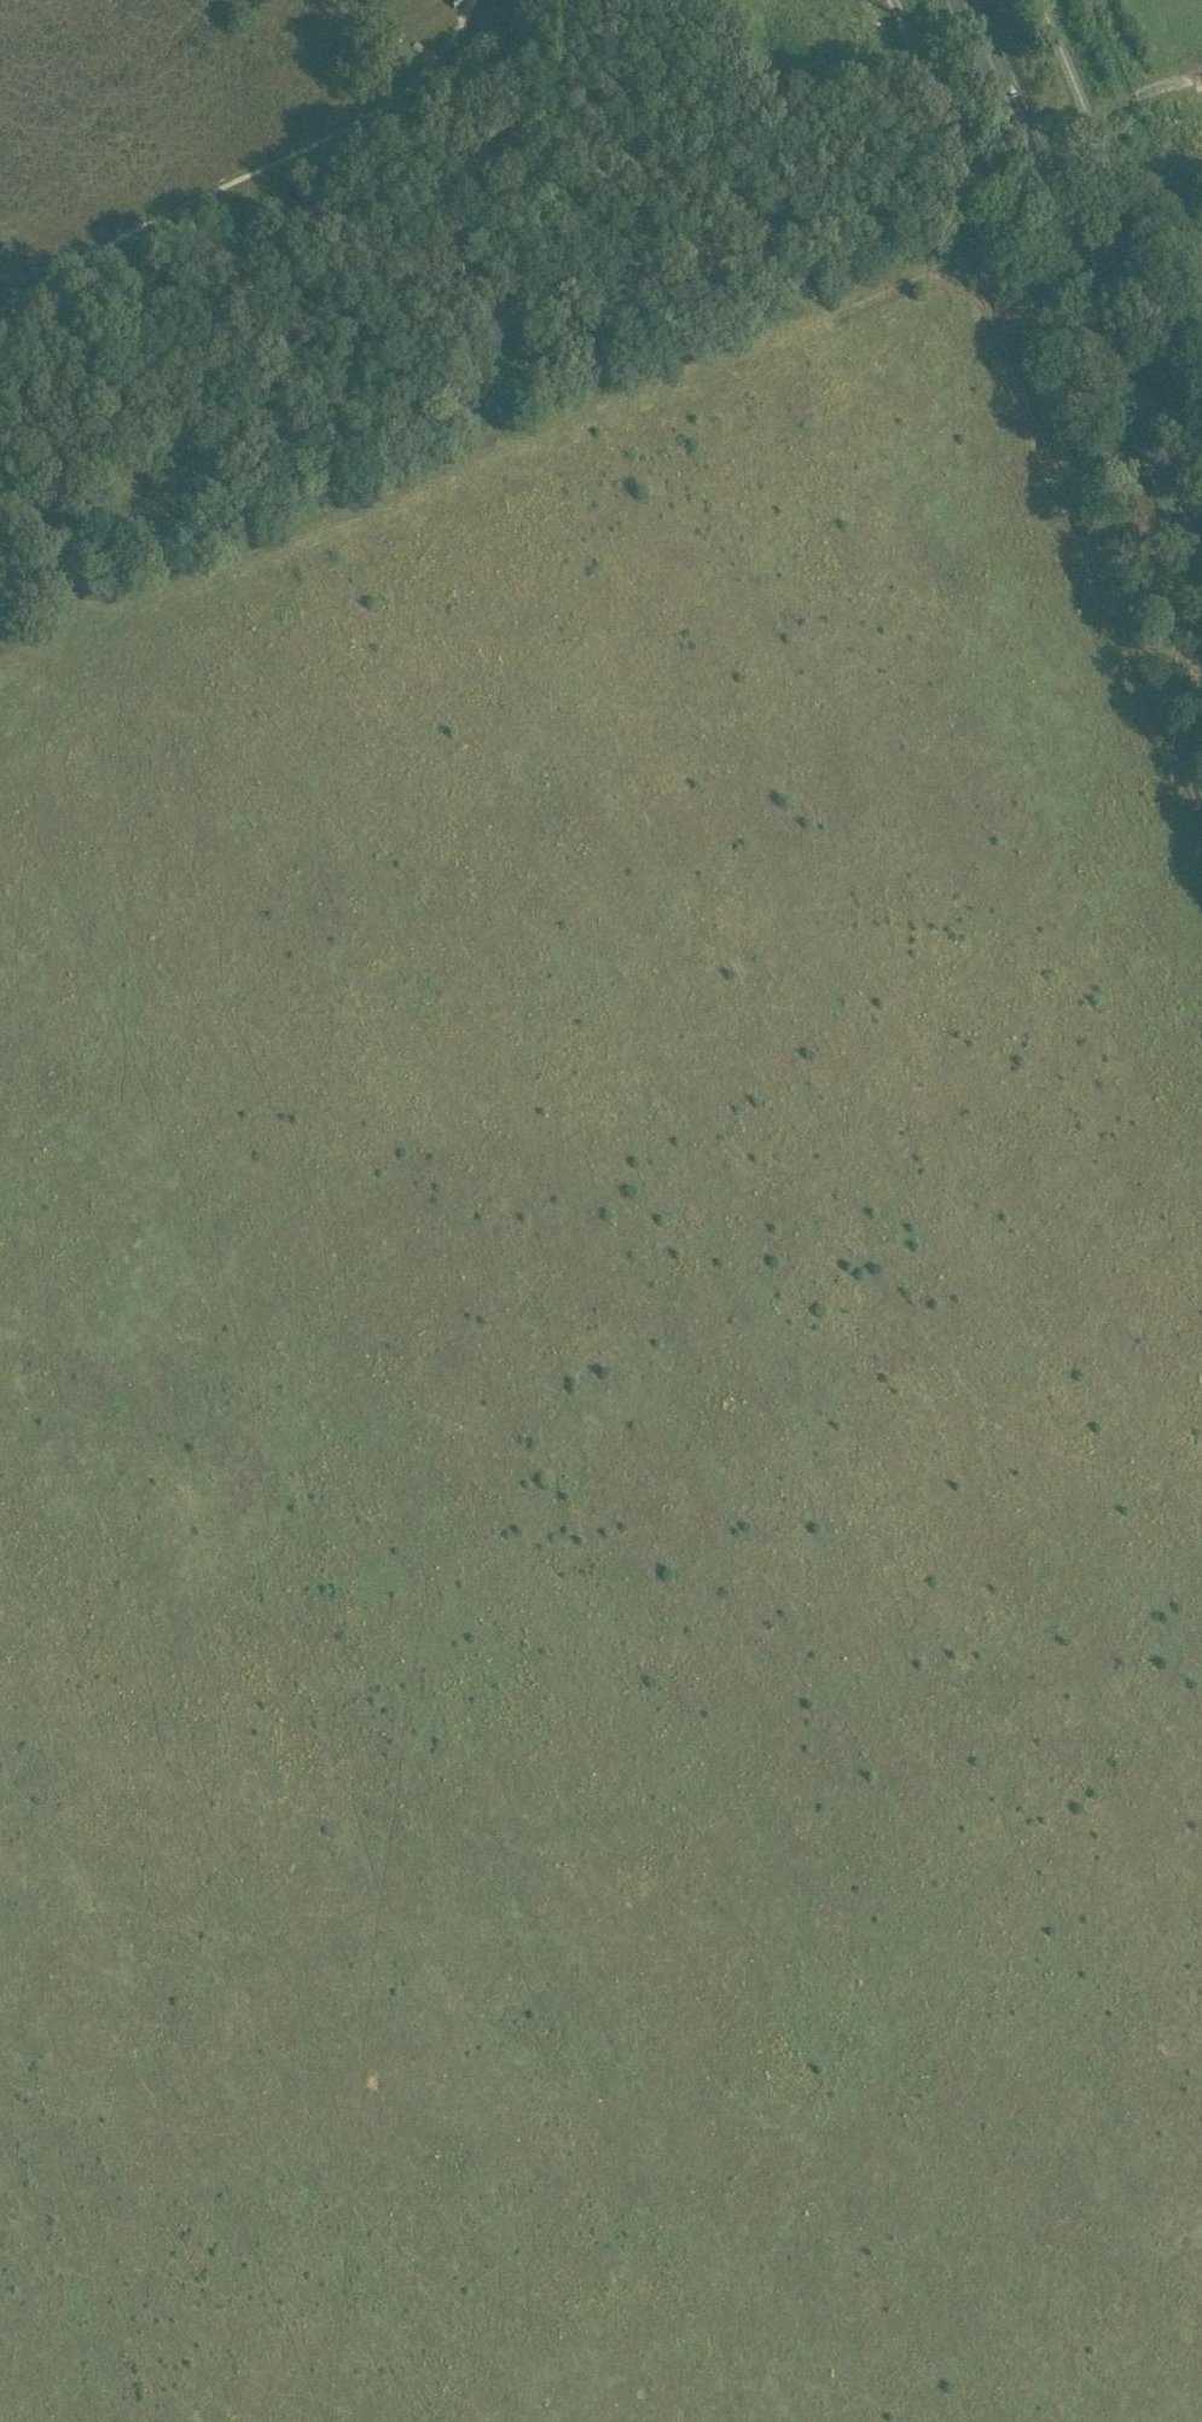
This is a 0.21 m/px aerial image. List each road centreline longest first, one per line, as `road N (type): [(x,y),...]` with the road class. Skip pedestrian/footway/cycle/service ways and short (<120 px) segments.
road 1 (primary): [(1201,558),(965,0)]
road 2 (track): [(893,0),(960,167),(995,188),(1037,171)]
road 3 (track): [(1026,147),(1195,79),(1201,88)]

